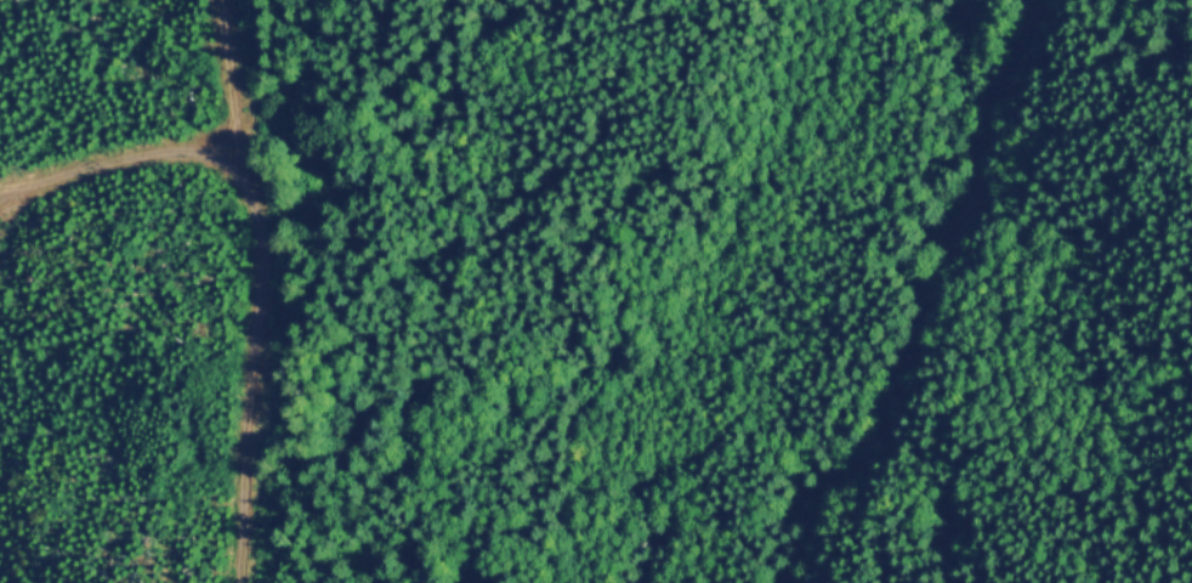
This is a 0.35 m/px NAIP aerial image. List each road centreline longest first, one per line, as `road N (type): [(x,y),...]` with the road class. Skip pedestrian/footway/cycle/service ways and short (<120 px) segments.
road 1 (track): [(1037,0),(802,582)]
road 2 (track): [(252,582),(268,277),(217,0)]

